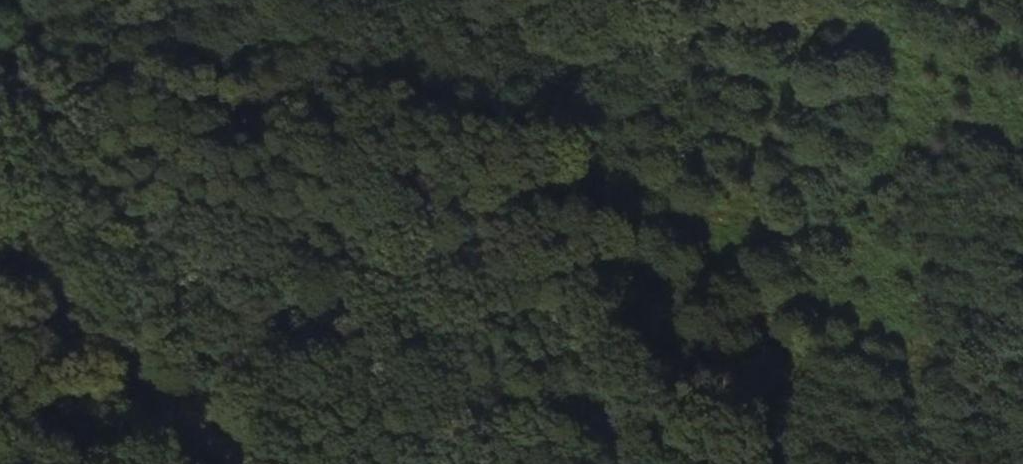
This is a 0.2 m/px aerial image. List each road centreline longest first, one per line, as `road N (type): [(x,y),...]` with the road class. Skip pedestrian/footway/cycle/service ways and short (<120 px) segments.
road 1 (unclassified): [(0,218),(241,463)]

